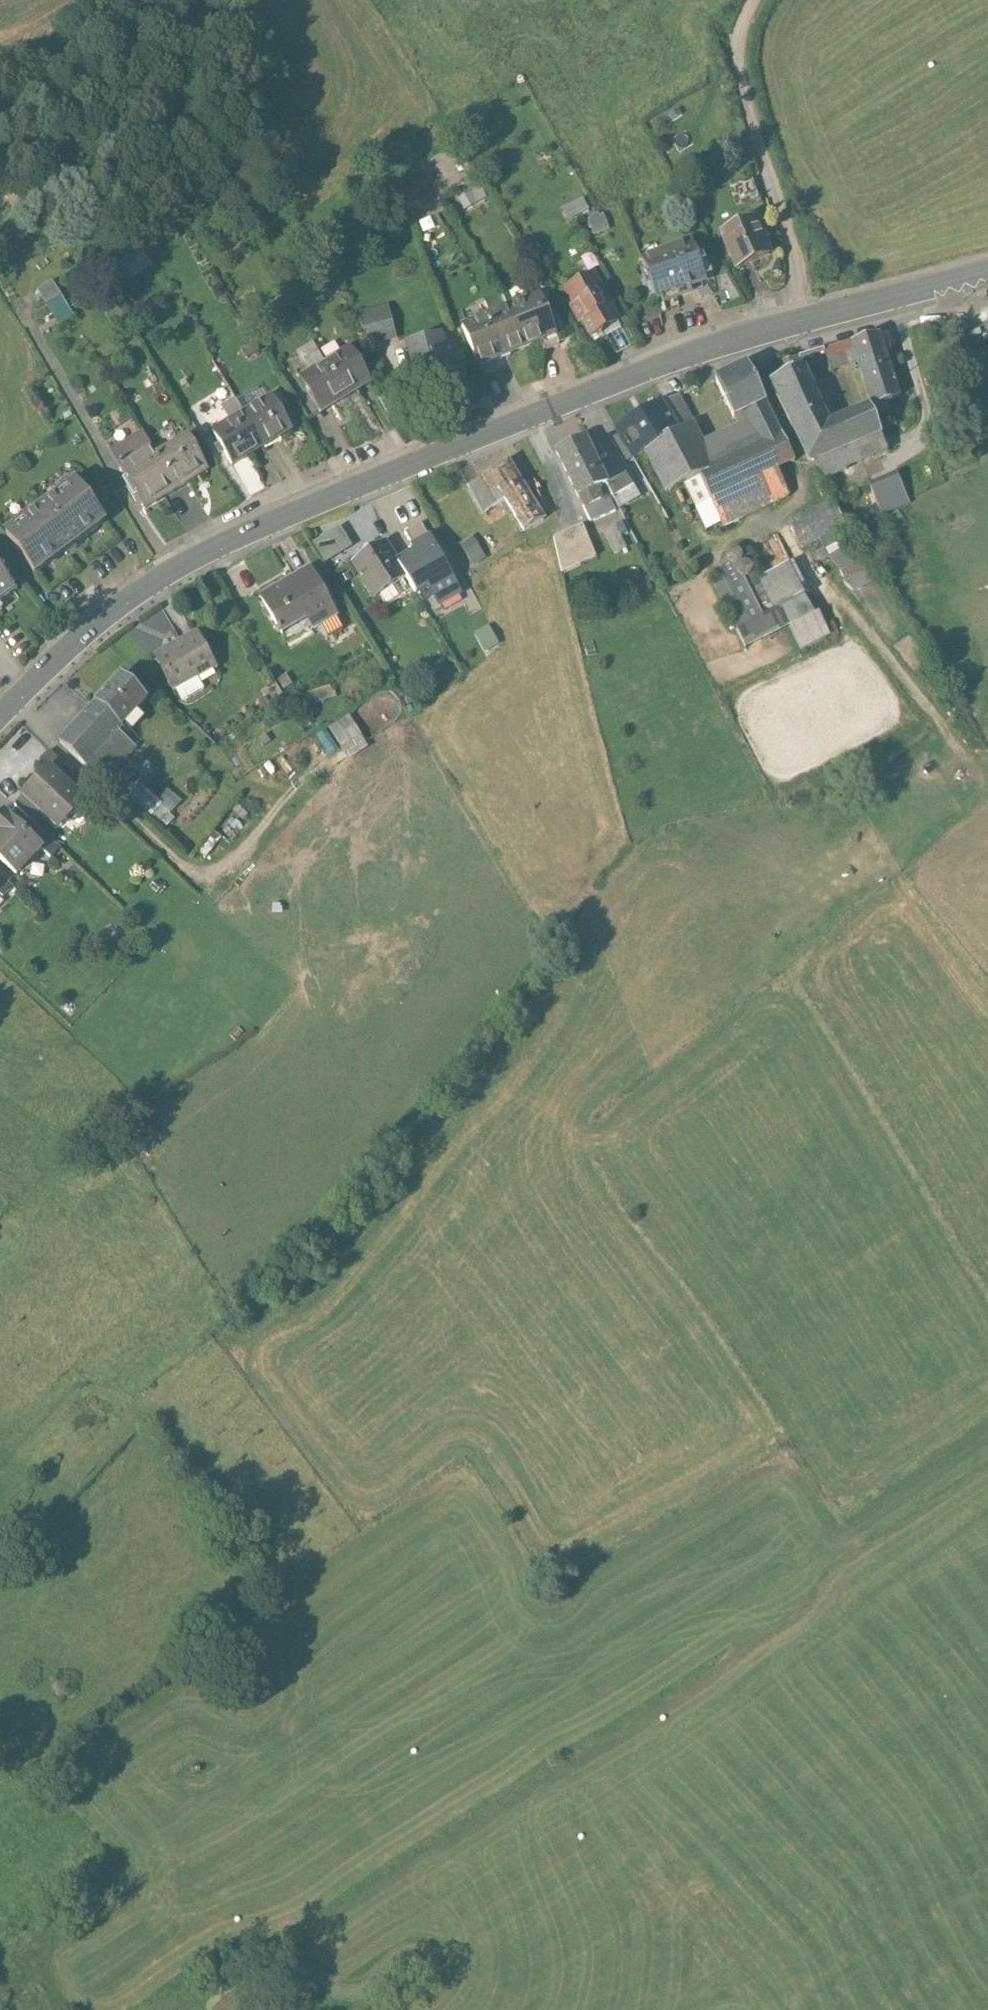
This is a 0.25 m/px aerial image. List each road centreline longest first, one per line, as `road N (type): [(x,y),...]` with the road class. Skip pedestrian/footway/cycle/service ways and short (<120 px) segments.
road 1 (tertiary): [(0,719),(79,636),(171,569),(720,339),(987,268)]
road 2 (track): [(801,317),(738,65),(739,29),(754,0)]

